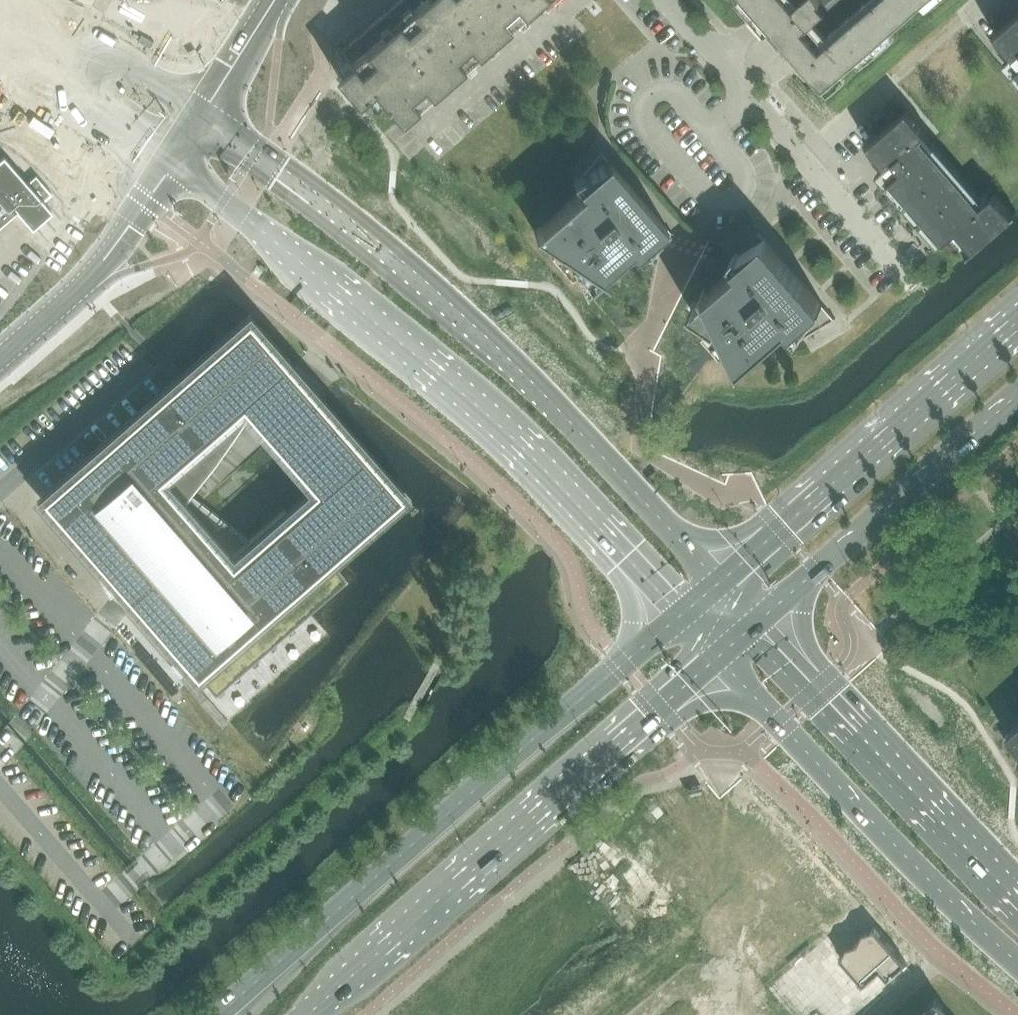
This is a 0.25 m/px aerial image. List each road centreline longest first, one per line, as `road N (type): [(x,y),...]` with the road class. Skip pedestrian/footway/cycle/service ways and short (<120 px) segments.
road 1 (secondary): [(716,586),(589,439),(349,228),(212,123)]
road 2 (secondary): [(184,170),(487,414),(681,617)]
road 3 (secondary): [(681,617),(223,1014)]
road 4 (secondary): [(306,1014),(718,658)]
road 5 (secondary): [(718,658),(1017,953)]
road 6 (secondary): [(1017,321),(716,586)]
road 7 (secondary): [(1017,905),(753,628)]
road 8 (secondary): [(753,628),(1017,399)]
road 9 (secondary): [(195,112),(10,0)]
road 10 (secondary): [(0,50),(166,158)]
road 11 (residential): [(915,282),(804,162)]
road 12 (unclassified): [(166,158),(80,289)]
road 13 (residential): [(676,162),(707,200),(737,202),(741,172),(712,135)]
road 14 (residential): [(712,135),(678,97),(655,96),(646,125),(676,162)]
road 15 (residential): [(894,79),(804,162)]

